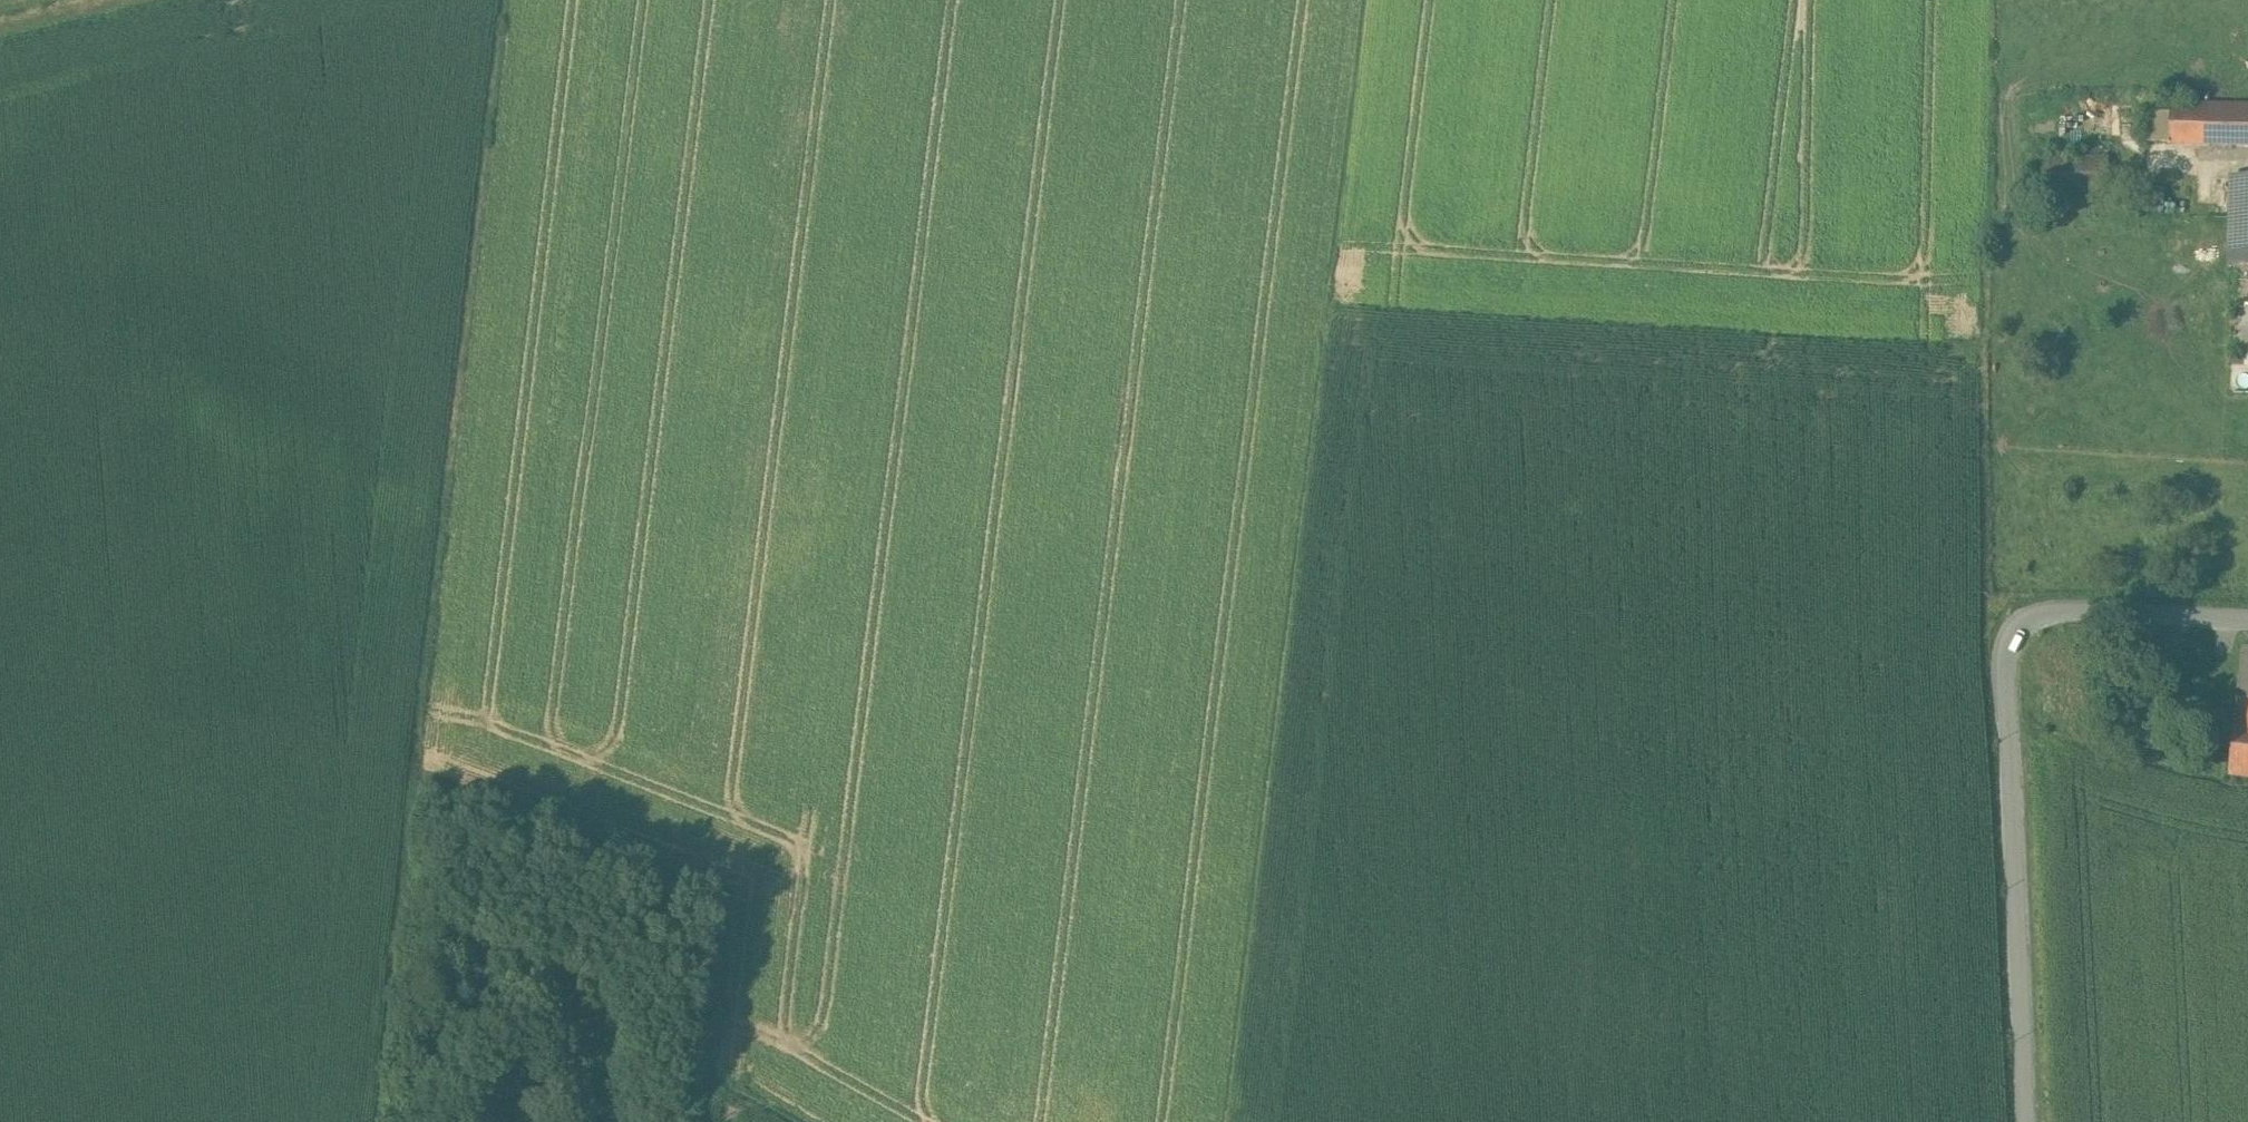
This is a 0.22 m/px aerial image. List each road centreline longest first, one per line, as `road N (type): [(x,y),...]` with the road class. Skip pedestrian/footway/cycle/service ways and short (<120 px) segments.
road 1 (residential): [(2027,1121),(2008,681),(2018,641),(2049,625),(2114,619),(2247,628)]

